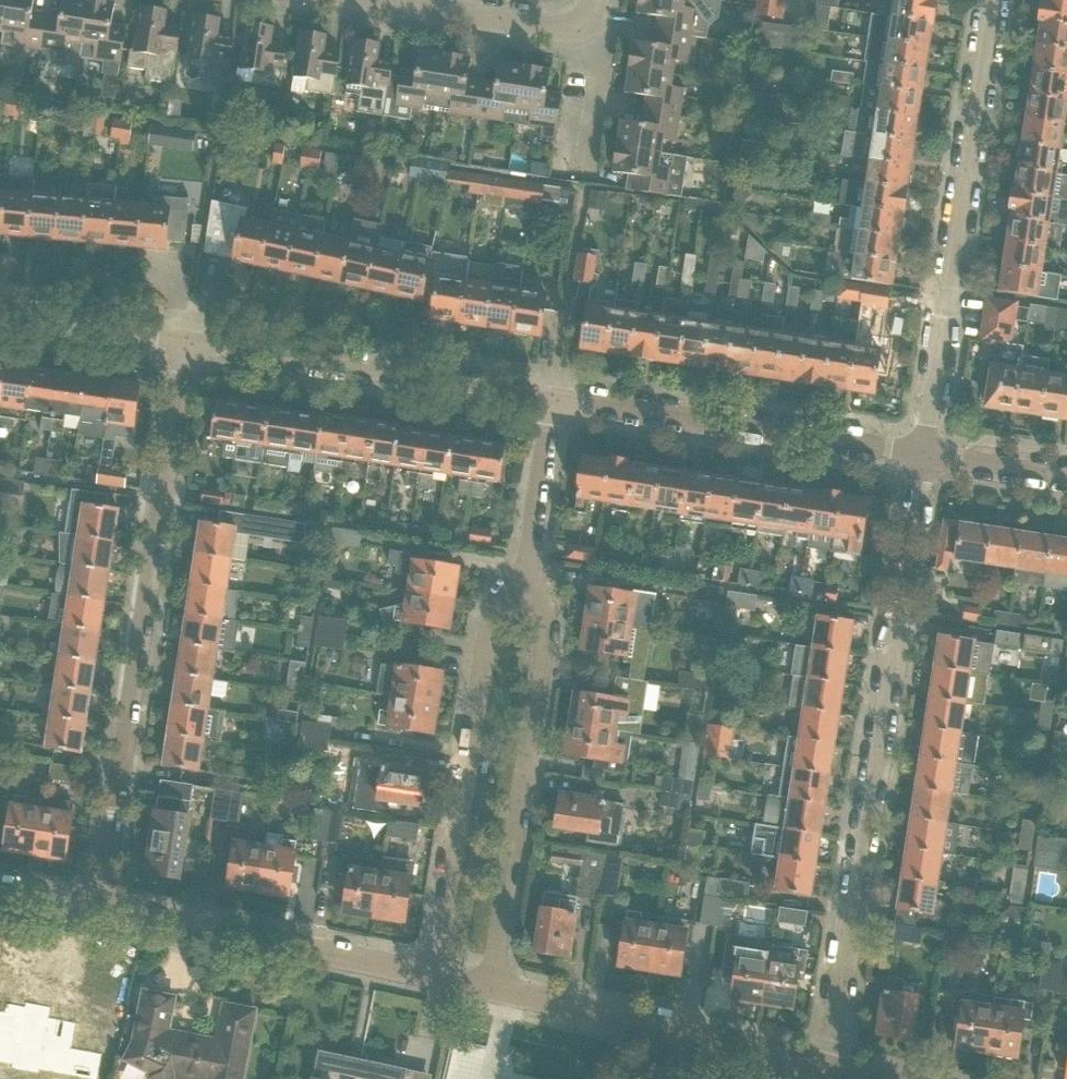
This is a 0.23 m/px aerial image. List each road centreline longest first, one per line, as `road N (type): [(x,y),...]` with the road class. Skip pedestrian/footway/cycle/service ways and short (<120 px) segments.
road 1 (residential): [(829,1065),(923,453)]
road 2 (residential): [(98,907),(184,341)]
road 3 (residential): [(923,453),(992,0)]
road 4 (residential): [(490,984),(547,618),(524,589)]
road 5 (residential): [(524,589),(491,609),(433,972)]
road 6 (residential): [(923,453),(553,394)]
road 7 (residential): [(553,394),(184,341)]
road 8 (residential): [(829,1065),(490,984)]
road 9 (residential): [(433,972),(98,907)]
road 10 (residential): [(576,29),(368,0)]
road 11 (residential): [(524,589),(553,394)]
road 12 (residential): [(184,341),(0,312)]
road 13 (residential): [(1066,475),(923,453)]
road 14 (residential): [(582,169),(593,71),(576,29)]

